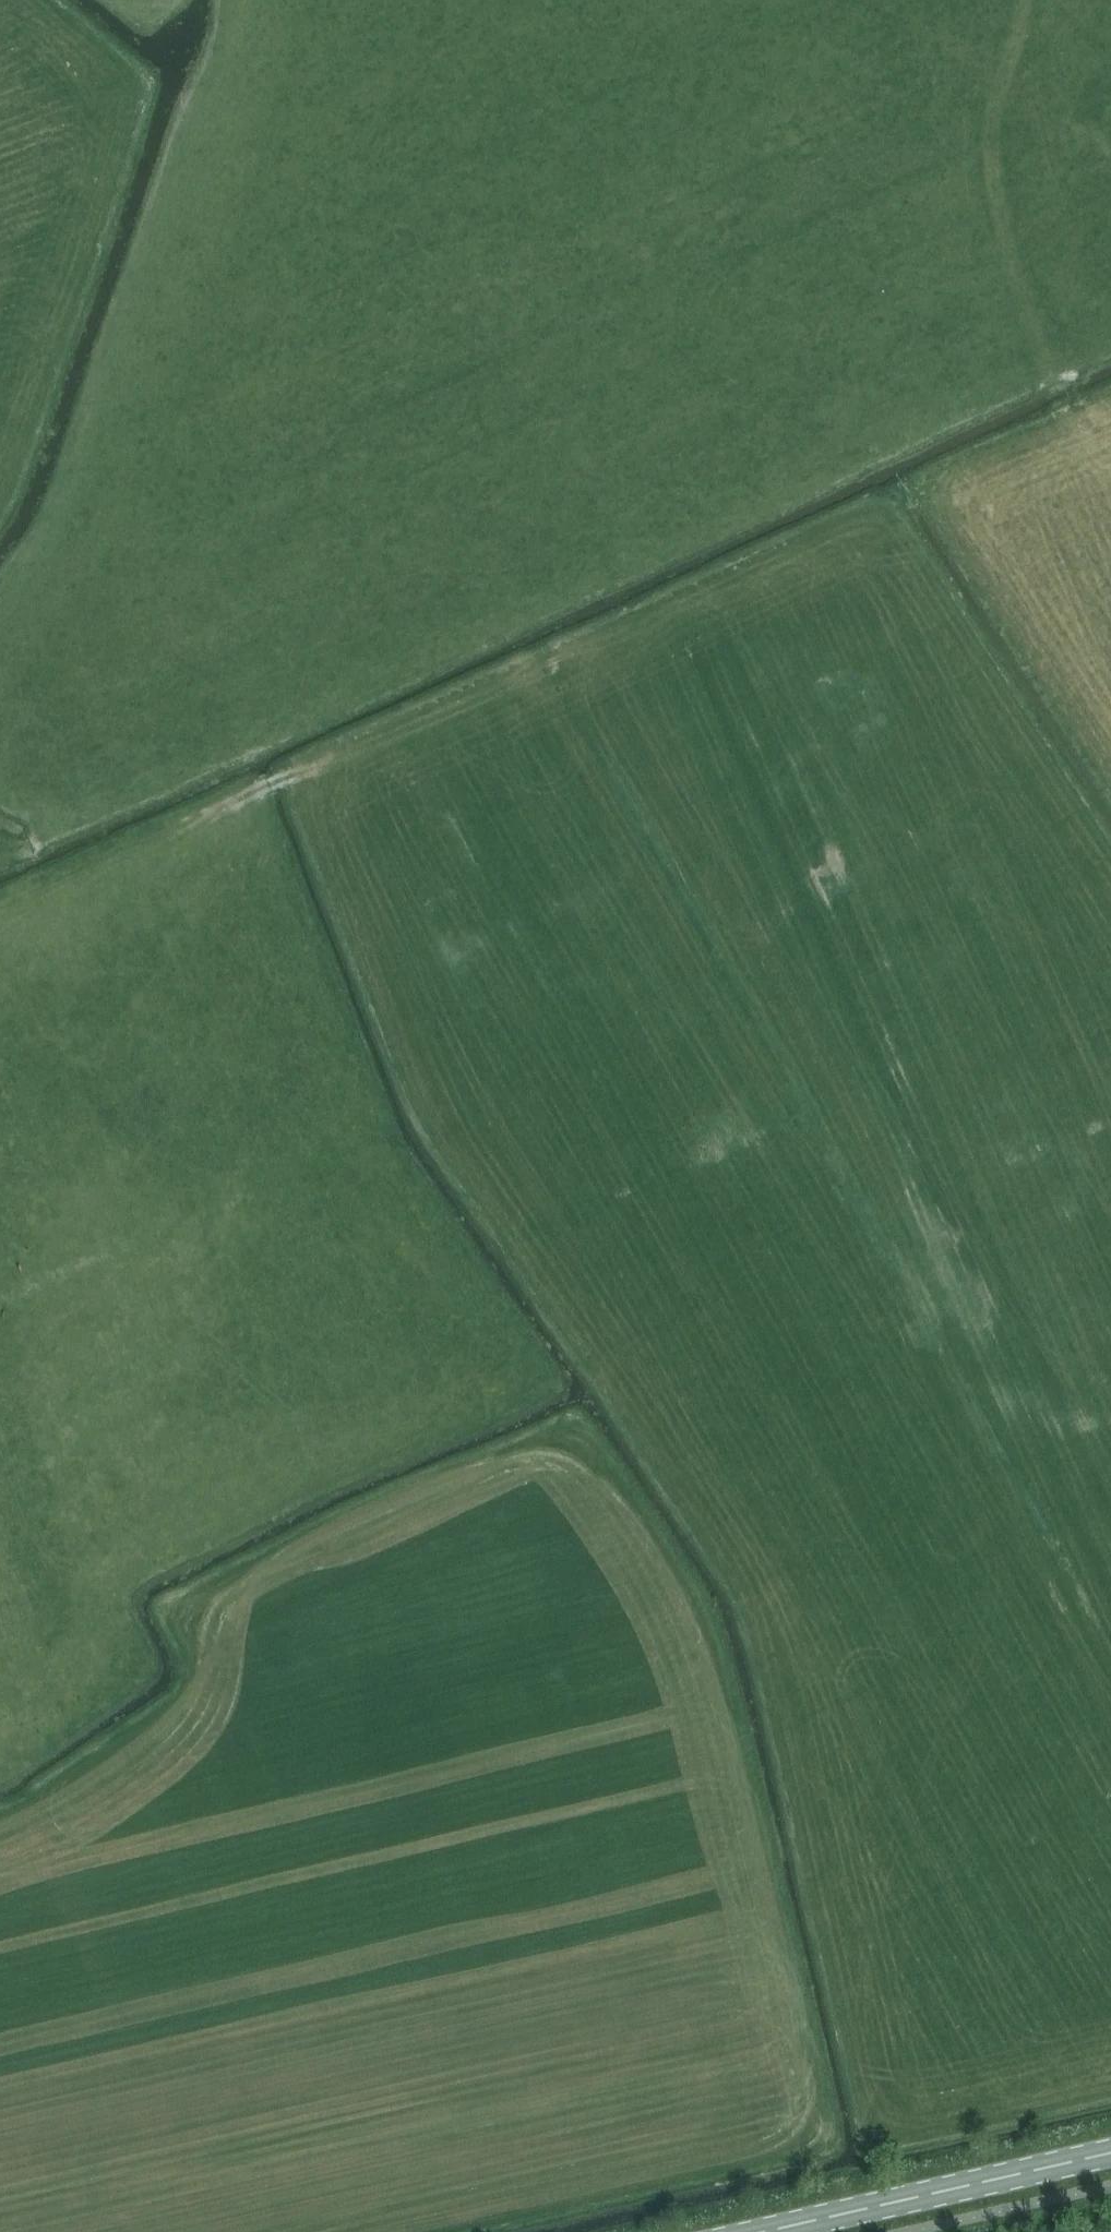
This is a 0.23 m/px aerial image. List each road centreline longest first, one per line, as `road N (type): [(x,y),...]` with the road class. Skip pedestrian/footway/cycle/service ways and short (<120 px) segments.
road 1 (tertiary): [(813,2231),(1110,2162)]

